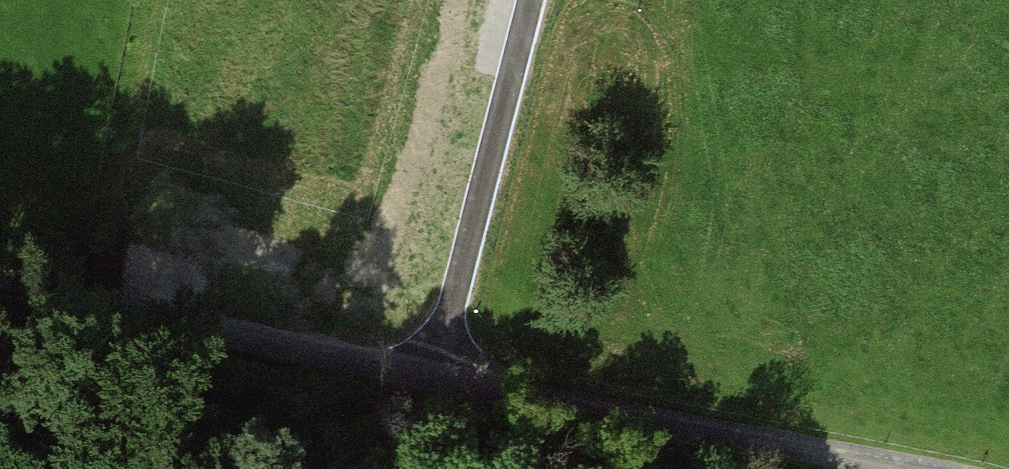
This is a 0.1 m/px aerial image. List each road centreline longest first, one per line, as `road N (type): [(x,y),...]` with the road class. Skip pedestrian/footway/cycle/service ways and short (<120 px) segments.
road 1 (track): [(0,287),(637,420),(920,468)]
road 2 (track): [(434,376),(531,0)]

